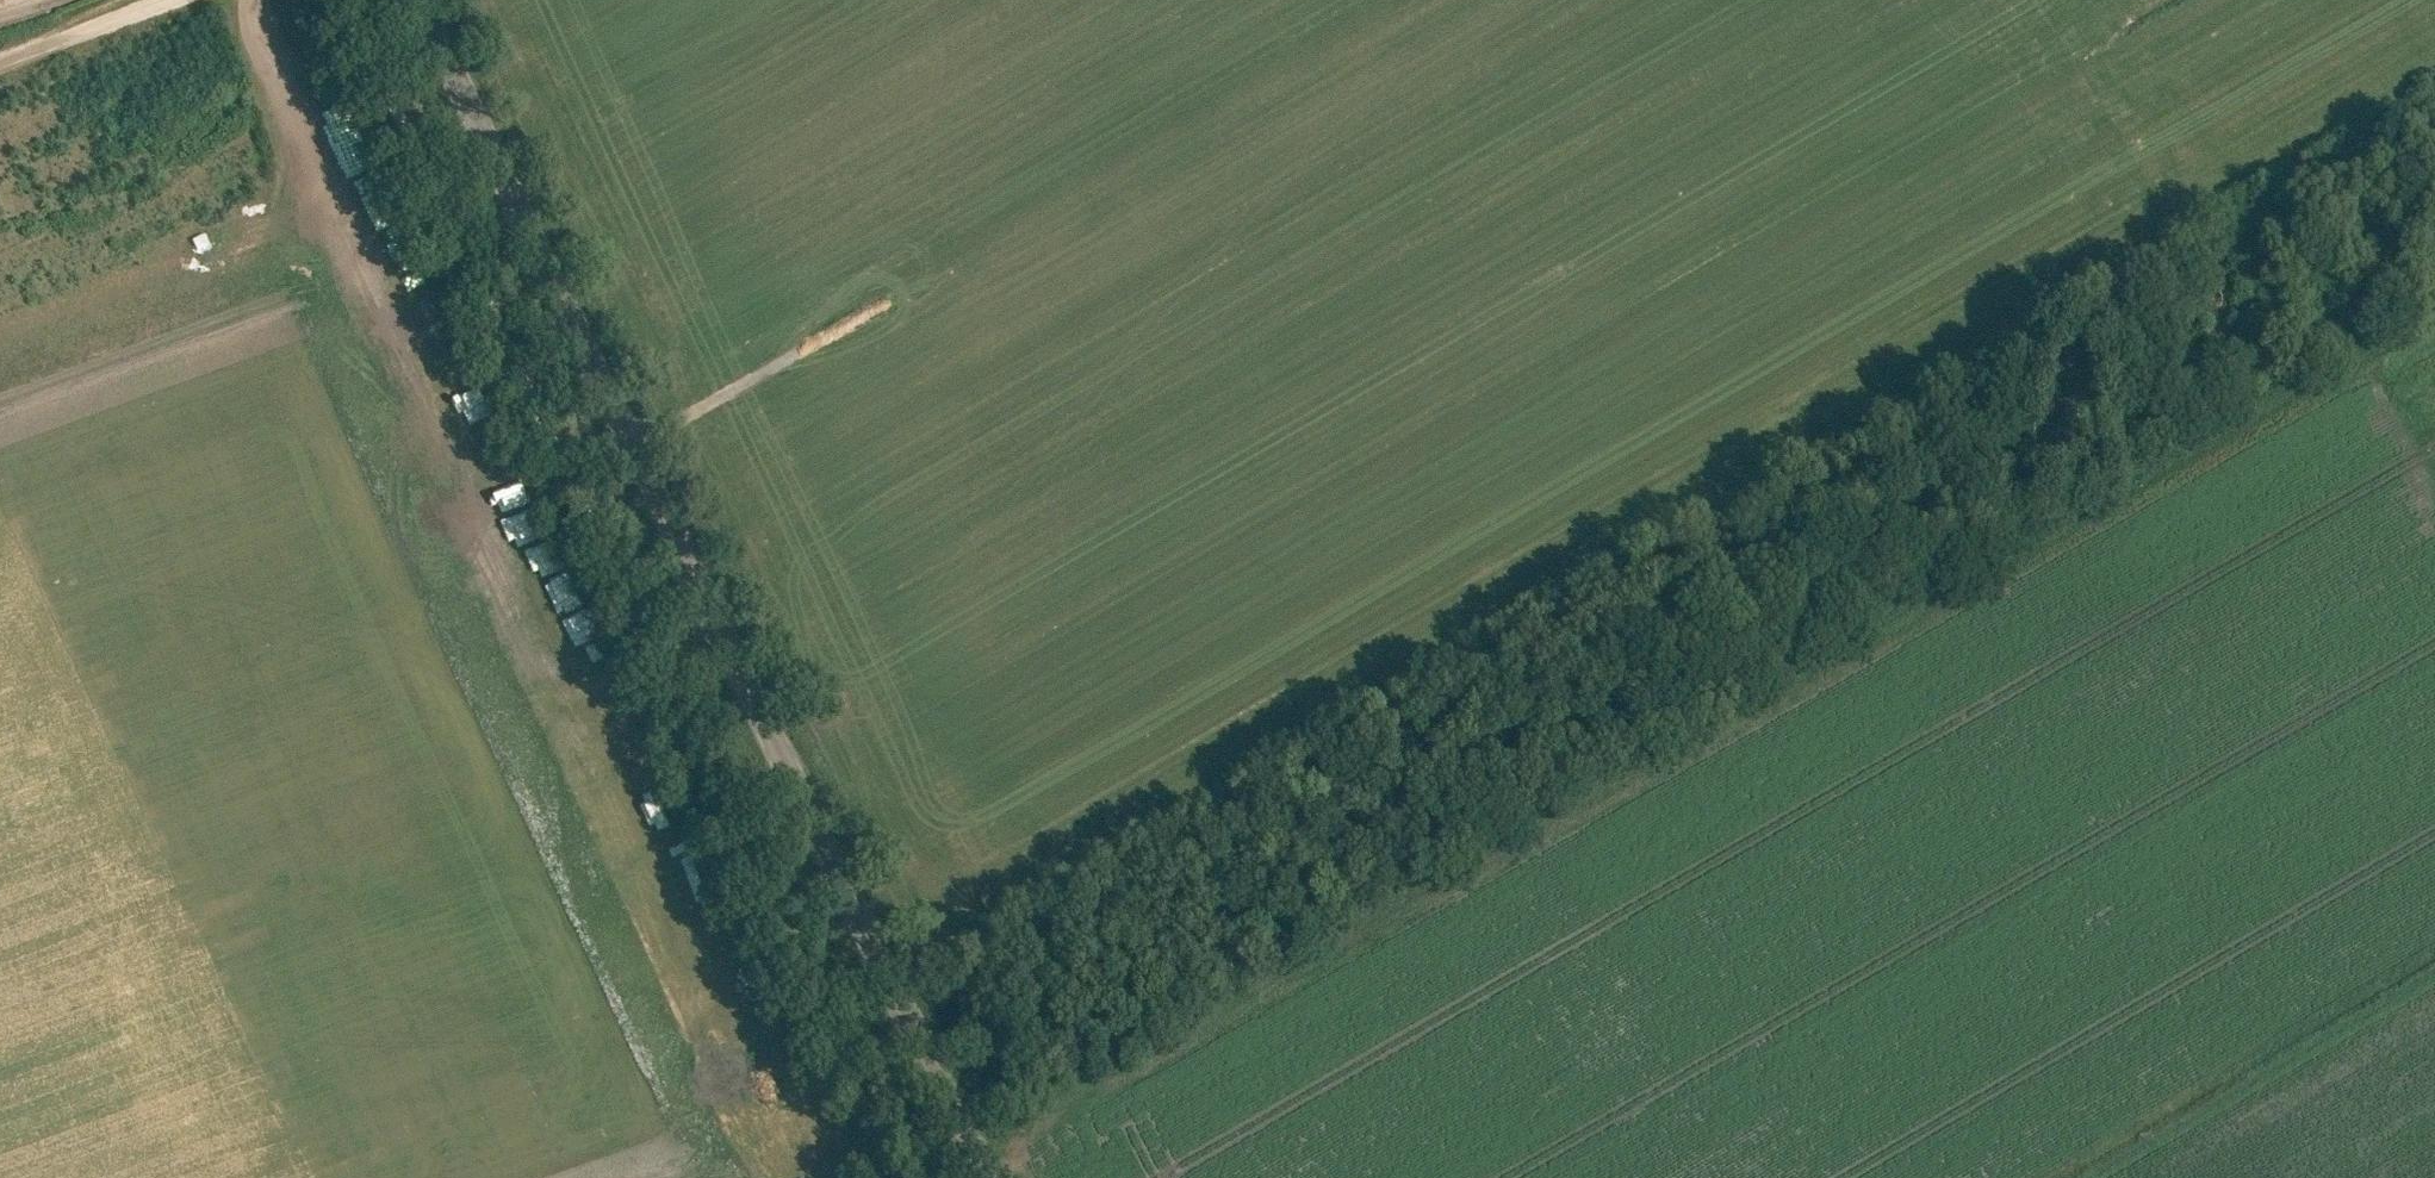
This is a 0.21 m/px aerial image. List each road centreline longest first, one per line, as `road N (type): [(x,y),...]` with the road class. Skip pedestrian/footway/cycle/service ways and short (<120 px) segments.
road 1 (tertiary): [(989,1177),(418,0)]
road 2 (track): [(0,64),(172,0)]

